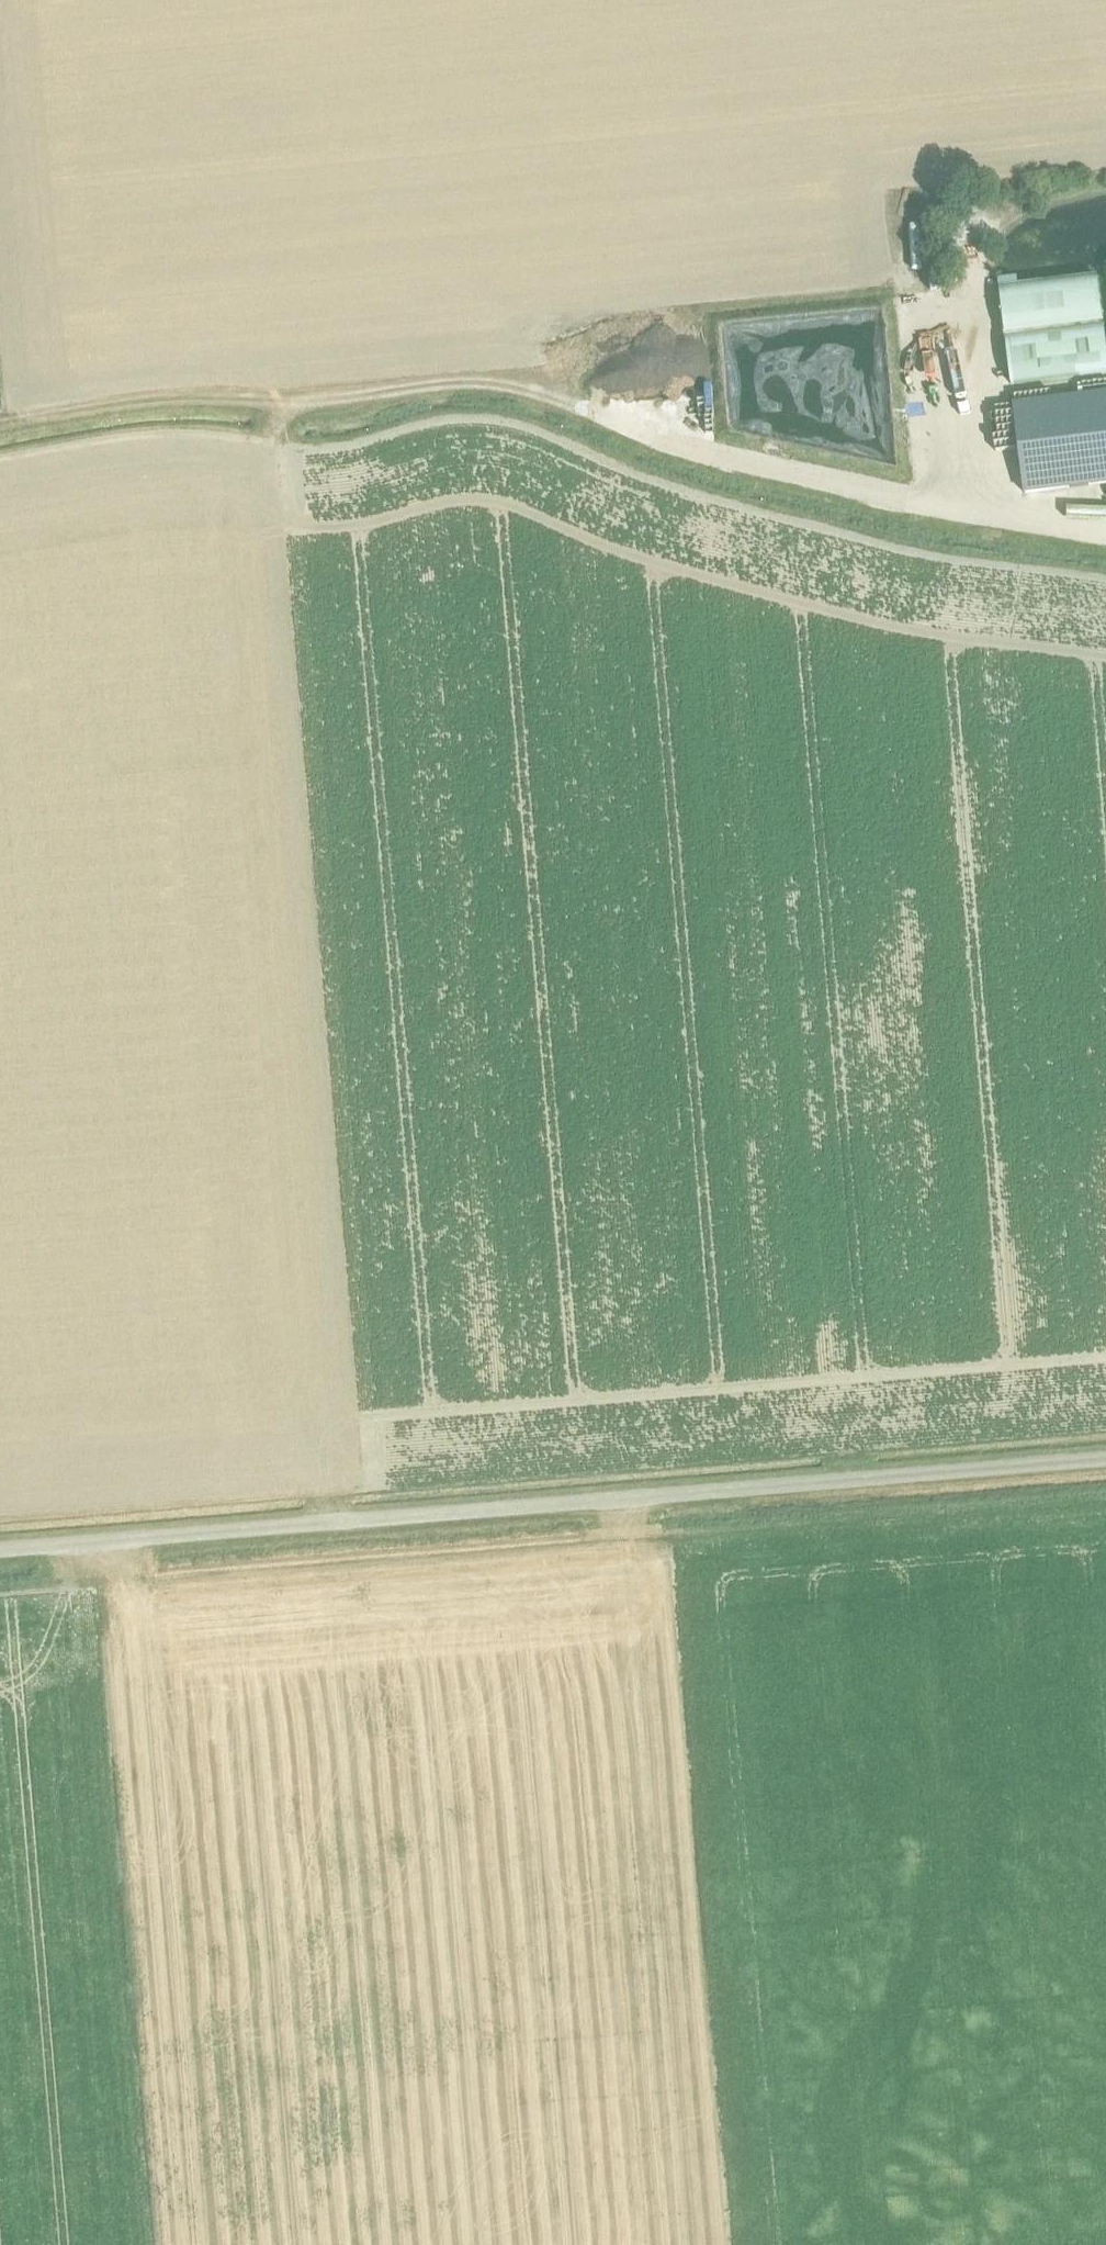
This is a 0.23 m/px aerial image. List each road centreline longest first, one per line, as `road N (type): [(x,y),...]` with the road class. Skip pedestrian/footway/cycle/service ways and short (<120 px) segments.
road 1 (unclassified): [(0,1554),(1105,1466)]

